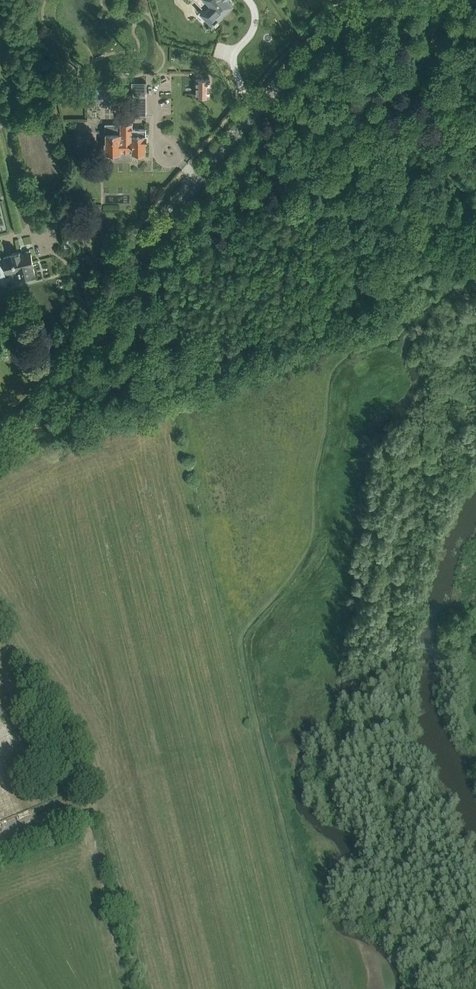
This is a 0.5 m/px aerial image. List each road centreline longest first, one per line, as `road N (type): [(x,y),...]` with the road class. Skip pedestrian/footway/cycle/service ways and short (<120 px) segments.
road 1 (unclassified): [(0,439),(44,411),(139,256),(278,84),(351,17),(408,0)]

